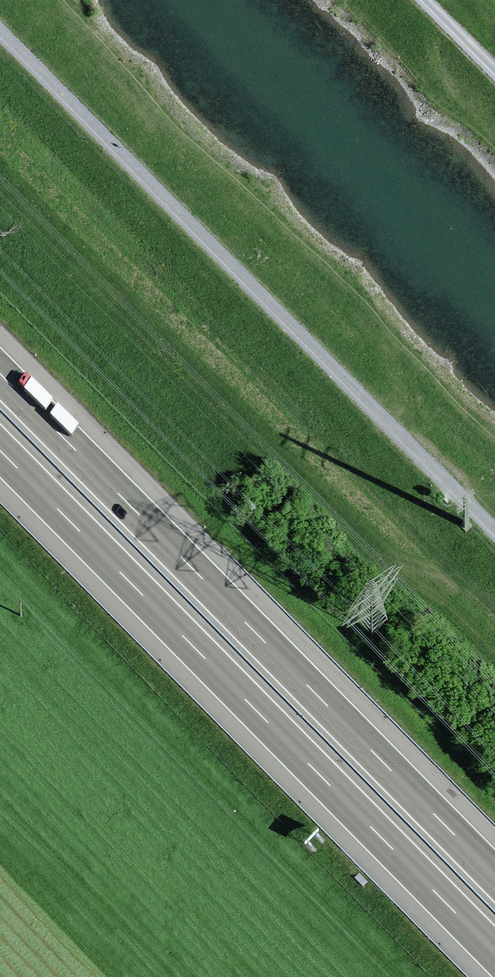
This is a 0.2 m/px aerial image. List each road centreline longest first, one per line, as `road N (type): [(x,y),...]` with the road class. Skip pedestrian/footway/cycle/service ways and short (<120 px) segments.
road 1 (motorway): [(0,449),(494,952)]
road 2 (motorway): [(494,875),(0,373)]
road 3 (track): [(0,36),(494,535)]

